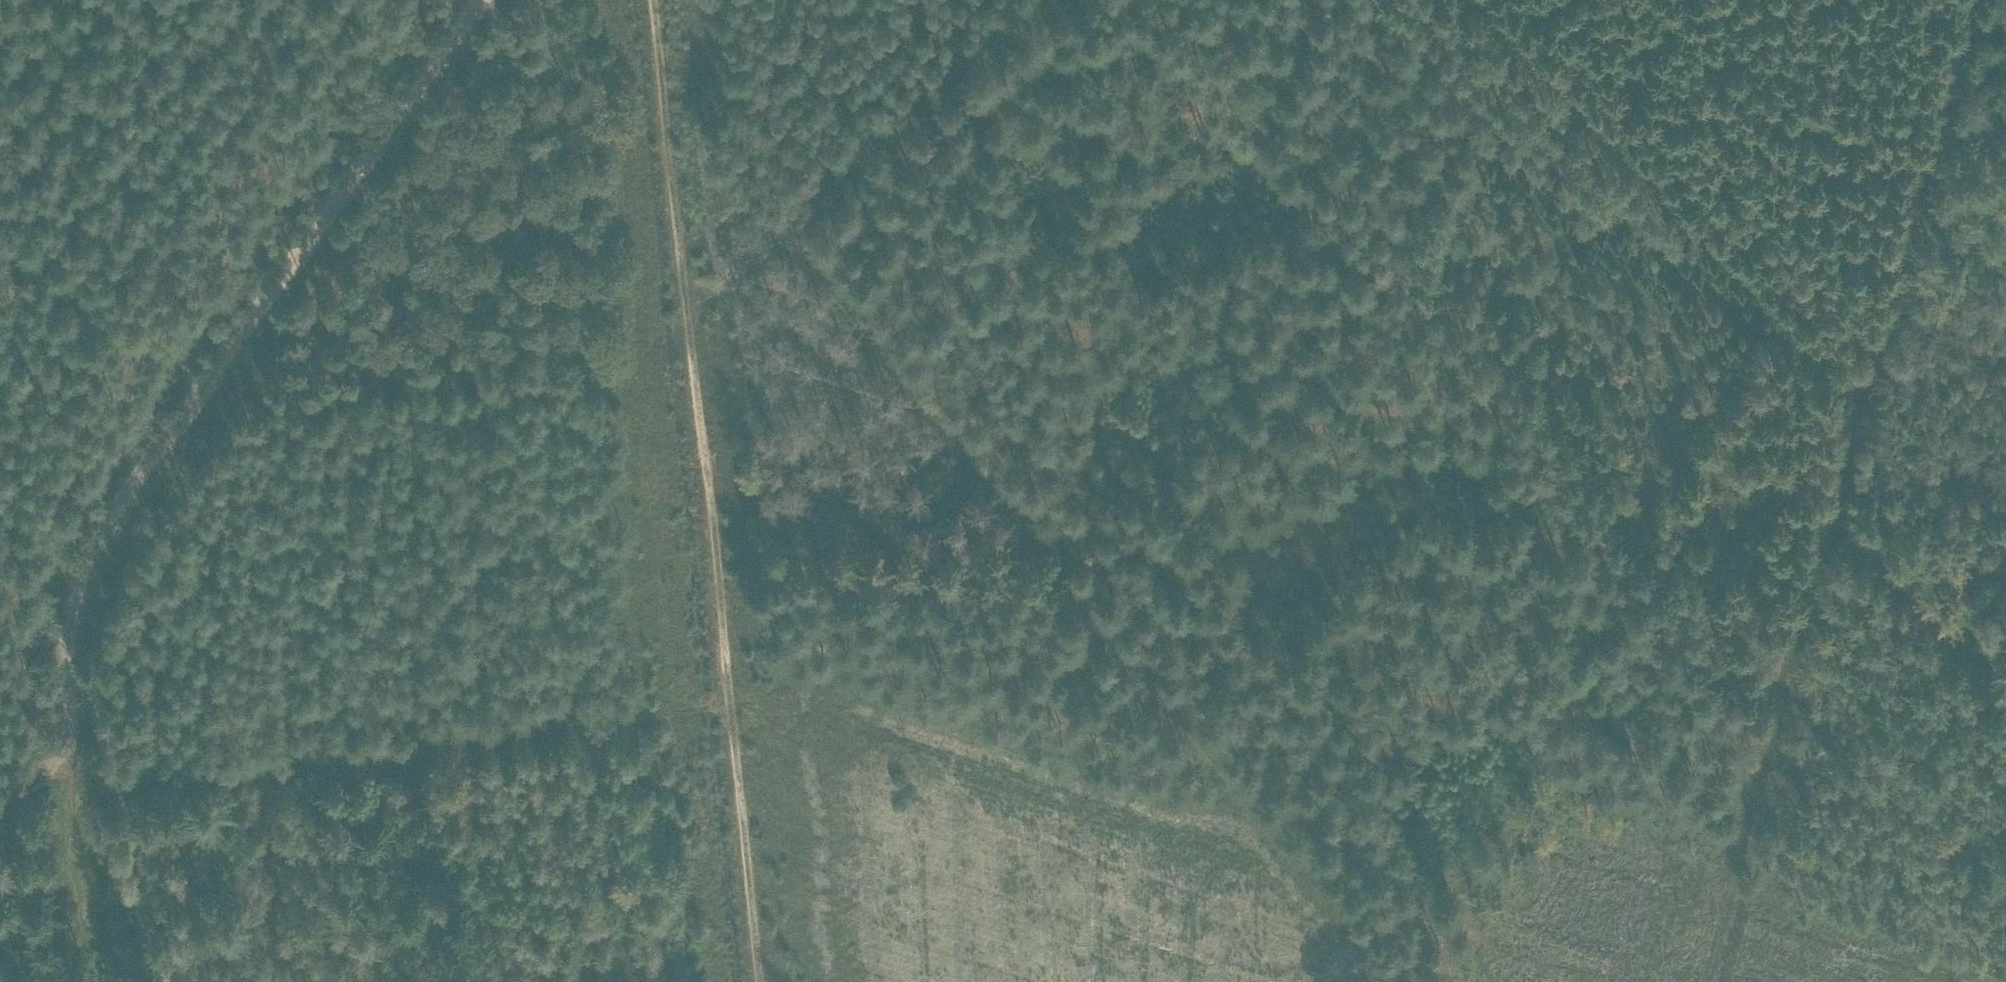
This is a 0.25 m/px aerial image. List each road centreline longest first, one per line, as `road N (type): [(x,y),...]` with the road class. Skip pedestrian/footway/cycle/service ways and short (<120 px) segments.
road 1 (track): [(205,382),(315,391),(687,296)]
road 2 (track): [(483,0),(205,382)]
road 3 (track): [(61,786),(69,638),(85,570),(205,382)]
road 4 (track): [(687,296),(731,704)]
road 5 (track): [(654,0),(687,296)]
road 6 (track): [(731,704),(762,981)]
road 7 (track): [(0,246),(205,382)]
road 8 (track): [(109,981),(61,786)]

